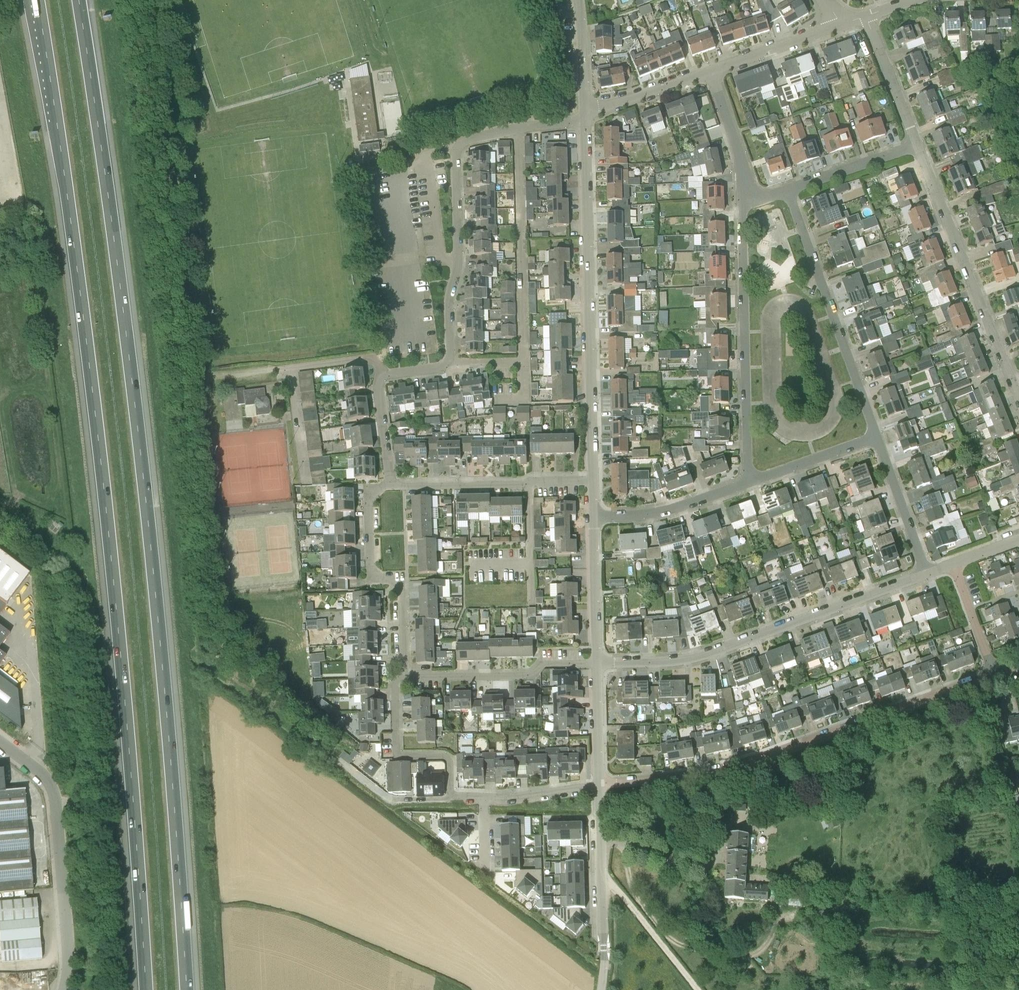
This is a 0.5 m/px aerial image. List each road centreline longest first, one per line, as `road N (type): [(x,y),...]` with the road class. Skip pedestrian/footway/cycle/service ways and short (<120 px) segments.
road 1 (motorway): [(35,0),(112,570),(145,989)]
road 2 (motorway): [(186,989),(152,562),(79,0)]
road 3 (residential): [(599,787),(732,764),(982,675),(987,649)]
road 4 (residential): [(591,480),(583,120)]
road 5 (residential): [(596,661),(710,651),(925,573)]
road 6 (residential): [(496,394),(523,387),(523,126)]
road 7 (residential): [(749,484),(742,197)]
road 8 (residential): [(389,483),(378,387),(388,374),(450,363),(458,258)]
road 9 (residential): [(1018,399),(914,138)]
road 10 (unclassified): [(53,989),(62,957),(51,783),(0,738)]
road 11 (residential): [(877,434),(791,183)]
road 12 (residential): [(398,676),(404,589),(371,569),(368,500),(389,483)]
road 13 (residential): [(398,676),(523,674),(545,663),(596,661)]
road 14 (residential): [(456,799),(453,756),(397,752),(398,676)]
road 15 (residential): [(593,517),(653,515),(749,484)]
road 16 (residential): [(925,573),(877,434)]
road 17 (residential): [(596,661),(593,517)]
road 18 (unclassified): [(601,989),(600,845)]
road 19 (residential): [(389,483),(529,485)]
road 20 (residential): [(749,484),(838,441),(877,434)]
road 21 (residential): [(582,112),(712,70)]
road 22 (residential): [(712,70),(840,23)]
road 23 (residential): [(458,258),(436,236),(435,160),(459,145)]
road 24 (residential): [(742,197),(738,139),(712,70)]
road 25 (residential): [(914,138),(863,17)]
road 26 (residential): [(791,183),(914,138)]
road 27 (residential): [(338,762),(388,800),(456,799)]
road 28 (residential): [(599,787),(596,661)]
road 29 (residential): [(719,855),(694,865),(600,845)]

